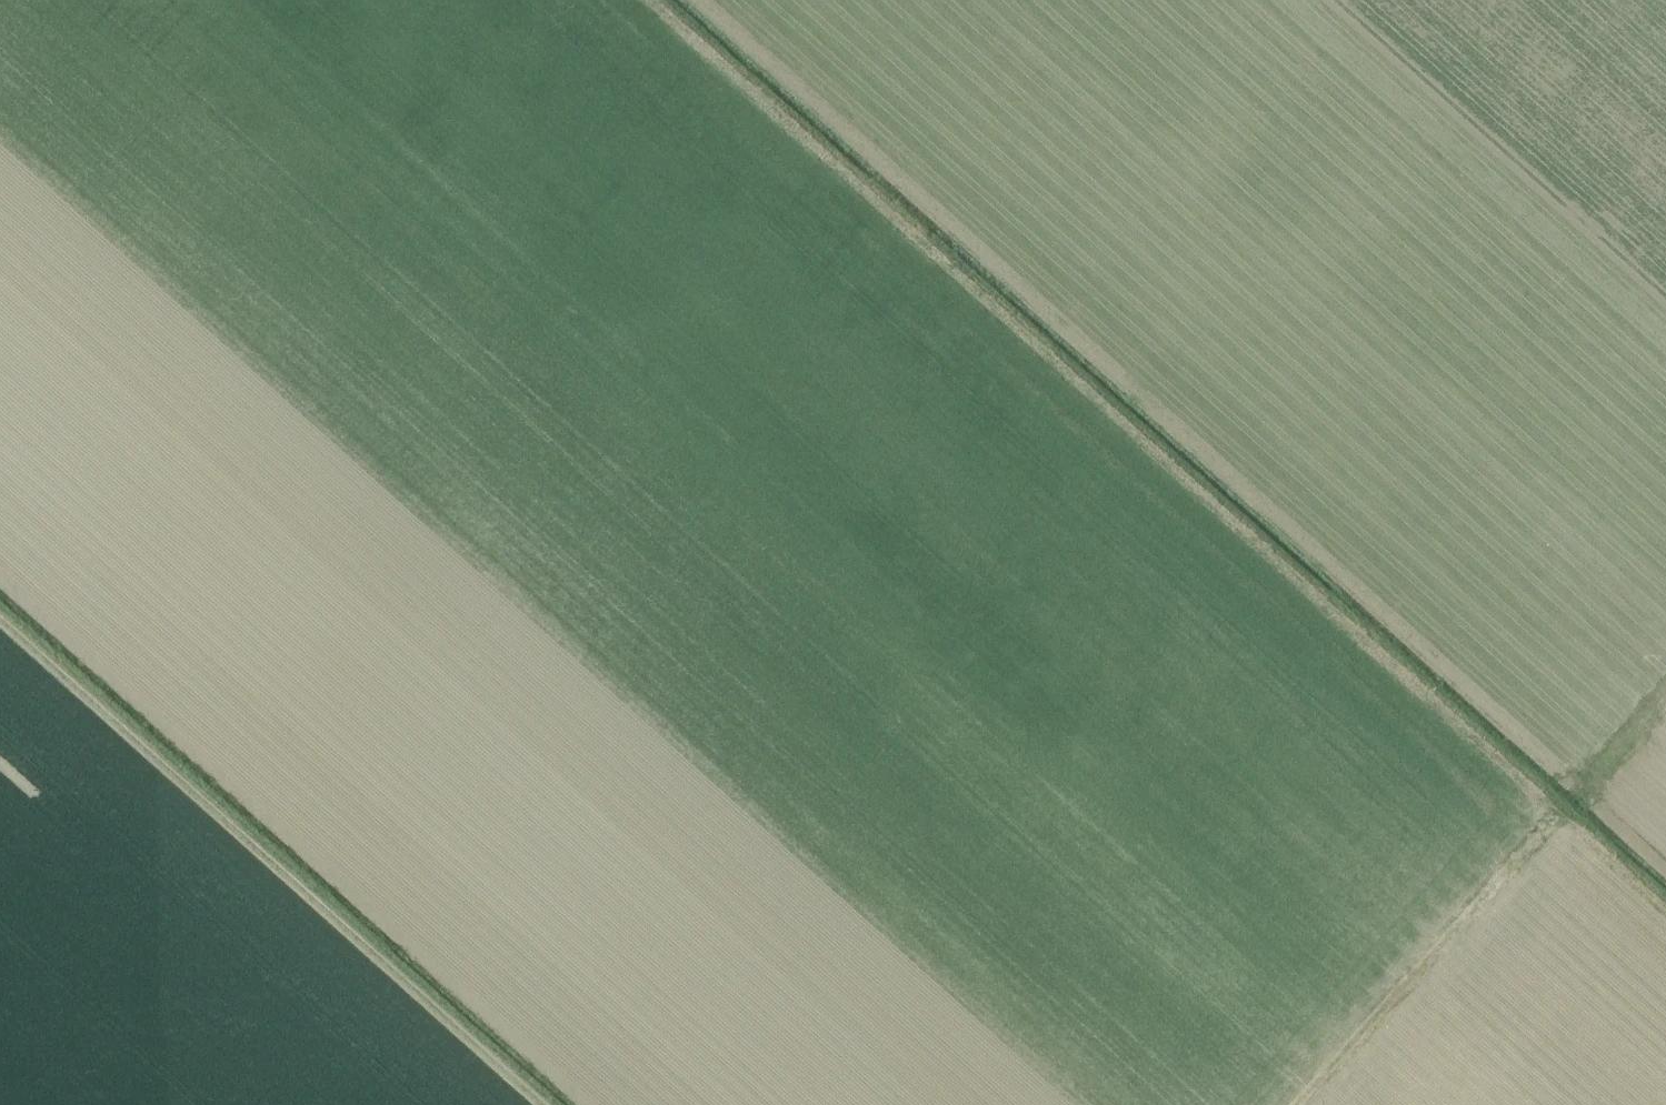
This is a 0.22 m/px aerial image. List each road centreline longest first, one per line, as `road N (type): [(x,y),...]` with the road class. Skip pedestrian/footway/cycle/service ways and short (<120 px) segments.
road 1 (track): [(1297,1104),(1560,810)]
road 2 (track): [(1665,697),(1580,791)]

